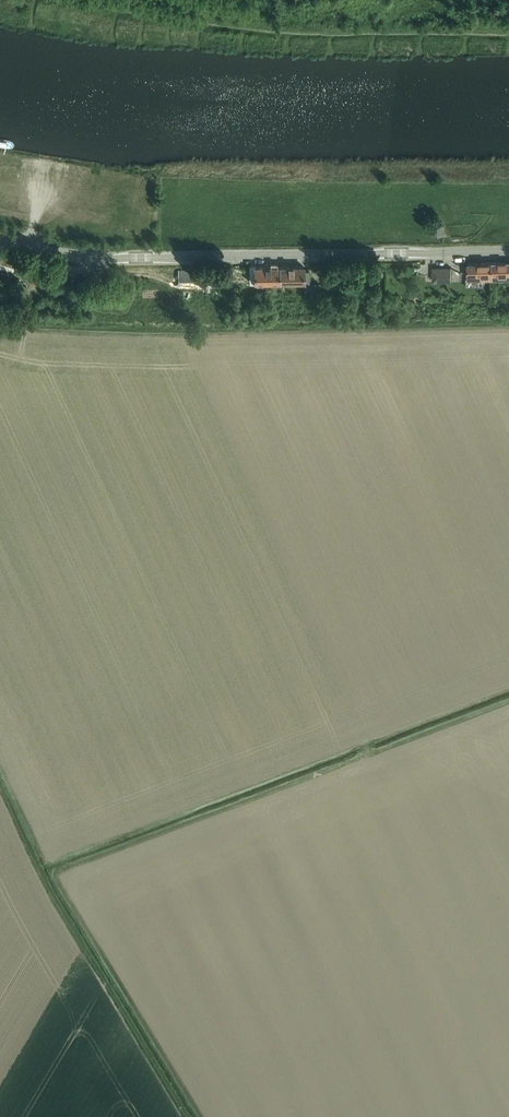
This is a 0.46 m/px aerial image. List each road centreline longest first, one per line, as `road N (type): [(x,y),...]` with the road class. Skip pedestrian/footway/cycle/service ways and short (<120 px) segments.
road 1 (tertiary): [(508,252),(110,261),(0,239)]

